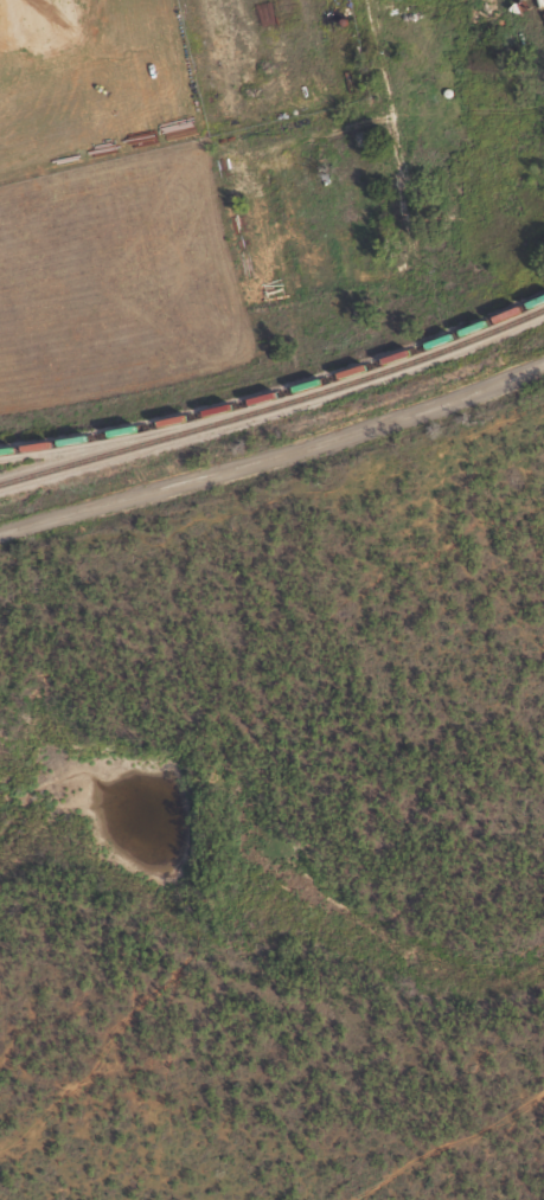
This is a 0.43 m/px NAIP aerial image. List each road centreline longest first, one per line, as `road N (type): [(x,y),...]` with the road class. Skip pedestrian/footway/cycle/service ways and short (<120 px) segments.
road 1 (residential): [(0,532),(281,455),(543,362)]

